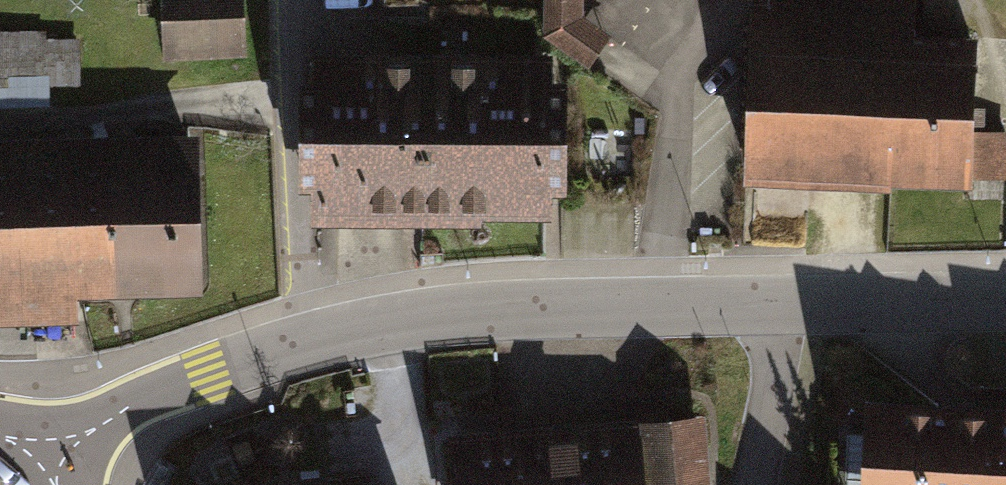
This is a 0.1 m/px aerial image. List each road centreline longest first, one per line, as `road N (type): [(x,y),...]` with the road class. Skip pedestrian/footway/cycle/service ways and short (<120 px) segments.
road 1 (residential): [(781,307),(414,314),(205,372),(74,426),(24,465)]
road 2 (residential): [(1005,301),(781,307)]
road 3 (residential): [(781,307),(755,484)]

